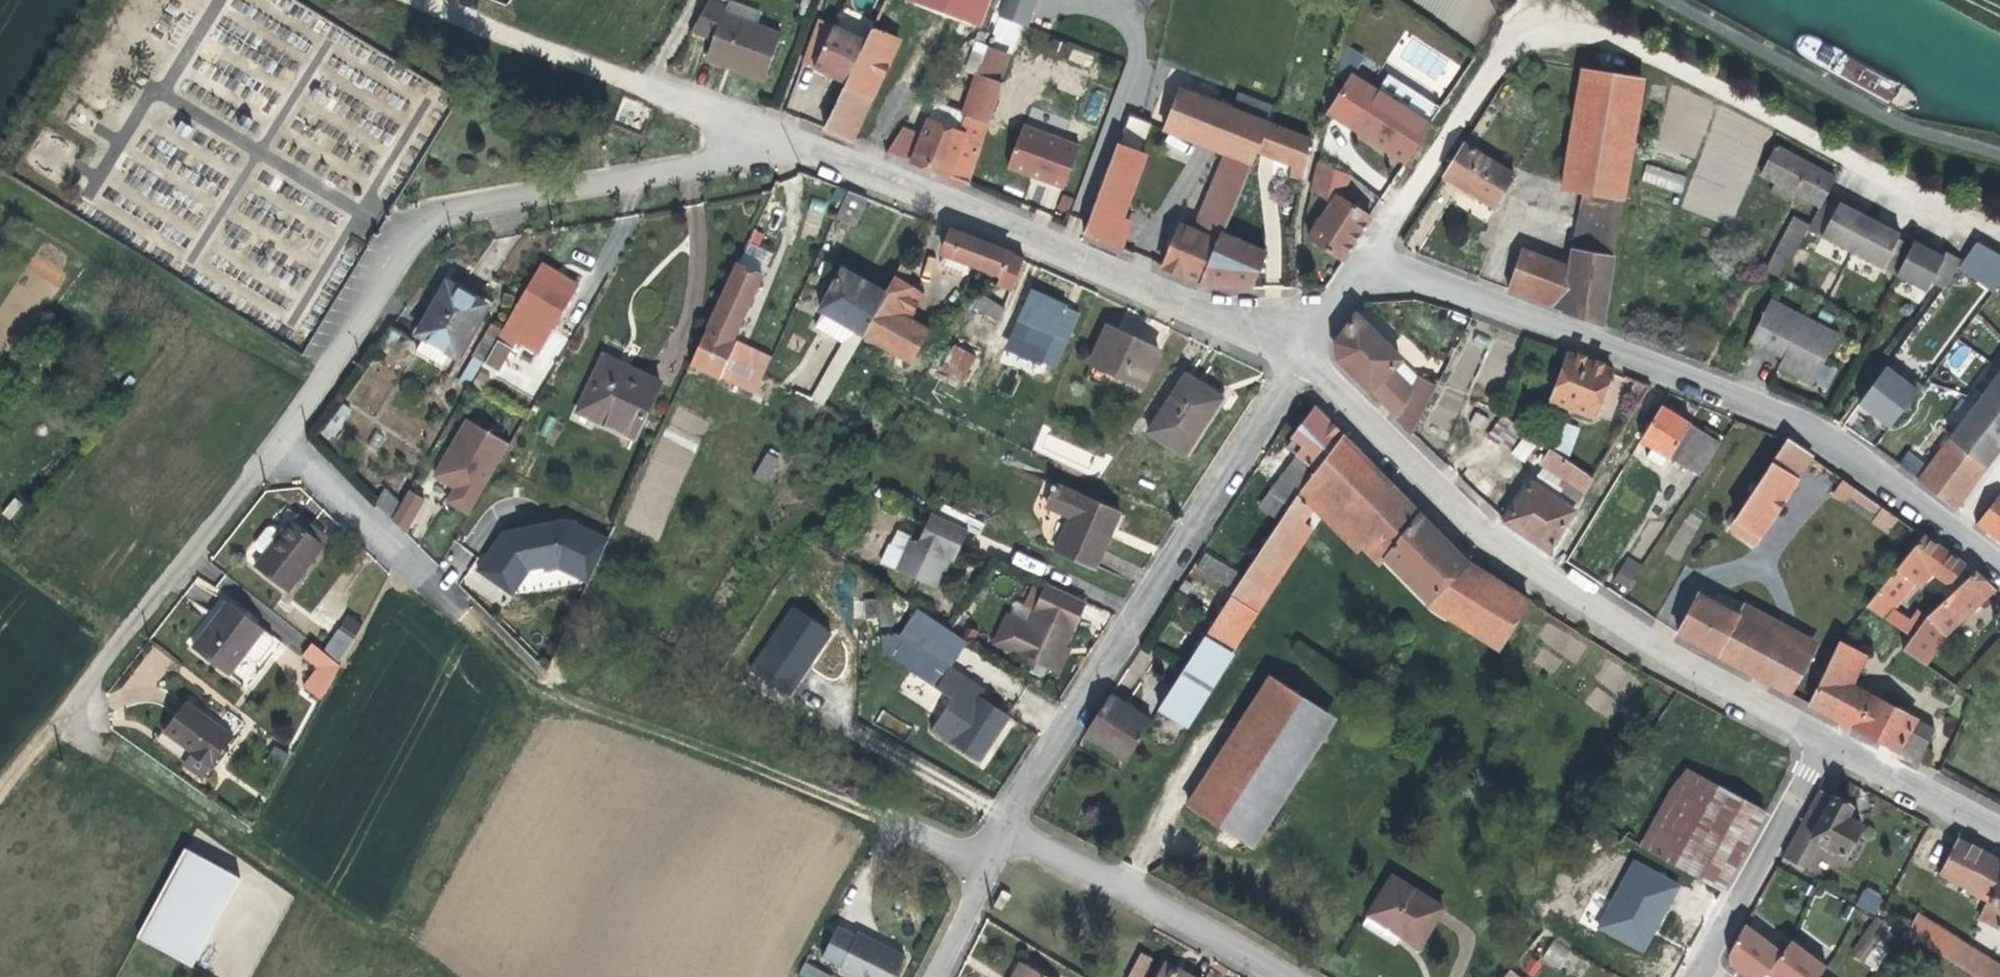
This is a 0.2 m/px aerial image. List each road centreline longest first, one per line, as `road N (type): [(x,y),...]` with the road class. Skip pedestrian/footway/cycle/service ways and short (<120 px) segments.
road 1 (residential): [(1376,257),(1491,58),(1517,33),(1561,28),(1642,50),(1999,236)]
road 2 (residential): [(1999,560),(1791,419),(1376,257)]
road 3 (track): [(995,857),(560,688),(414,553)]
road 4 (residential): [(1297,356),(1510,544),(1825,734)]
road 5 (residential): [(291,437),(415,229),(433,219),(739,154),(774,130)]
road 6 (track): [(449,976),(83,719),(58,729),(0,808)]
road 7 (residential): [(774,130),(1049,239),(1297,356)]
road 8 (residential): [(1013,823),(1257,438),(1297,356)]
road 9 (unclassified): [(774,130),(443,0)]
road 10 (residential): [(83,719),(94,683),(291,437)]
road 11 (residential): [(1013,823),(1304,976)]
road 12 (residential): [(1825,734),(1690,966)]
road 13 (residential): [(1825,734),(1999,822)]
road 14 (residential): [(933,976),(1013,823)]
road 15 (residential): [(291,437),(414,553)]
road 16 (residential): [(1297,356),(1376,257)]

